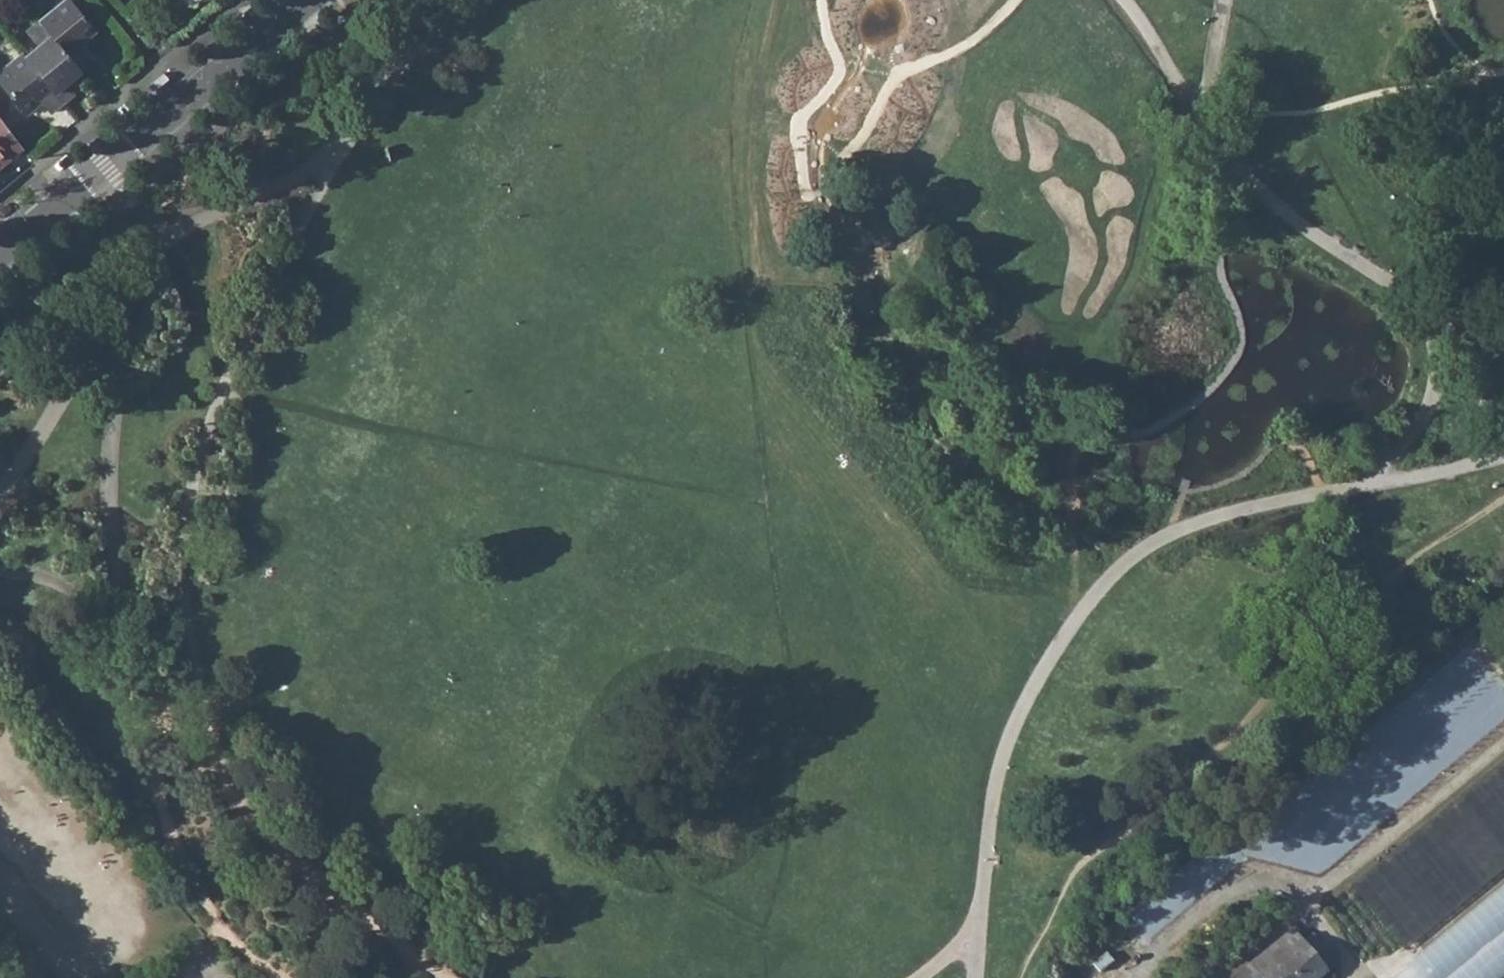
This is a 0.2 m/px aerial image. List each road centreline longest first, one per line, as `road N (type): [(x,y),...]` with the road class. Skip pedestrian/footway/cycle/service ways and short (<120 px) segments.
road 1 (tertiary): [(304,0),(0,249)]
road 2 (track): [(1503,745),(1306,903),(1359,977)]

